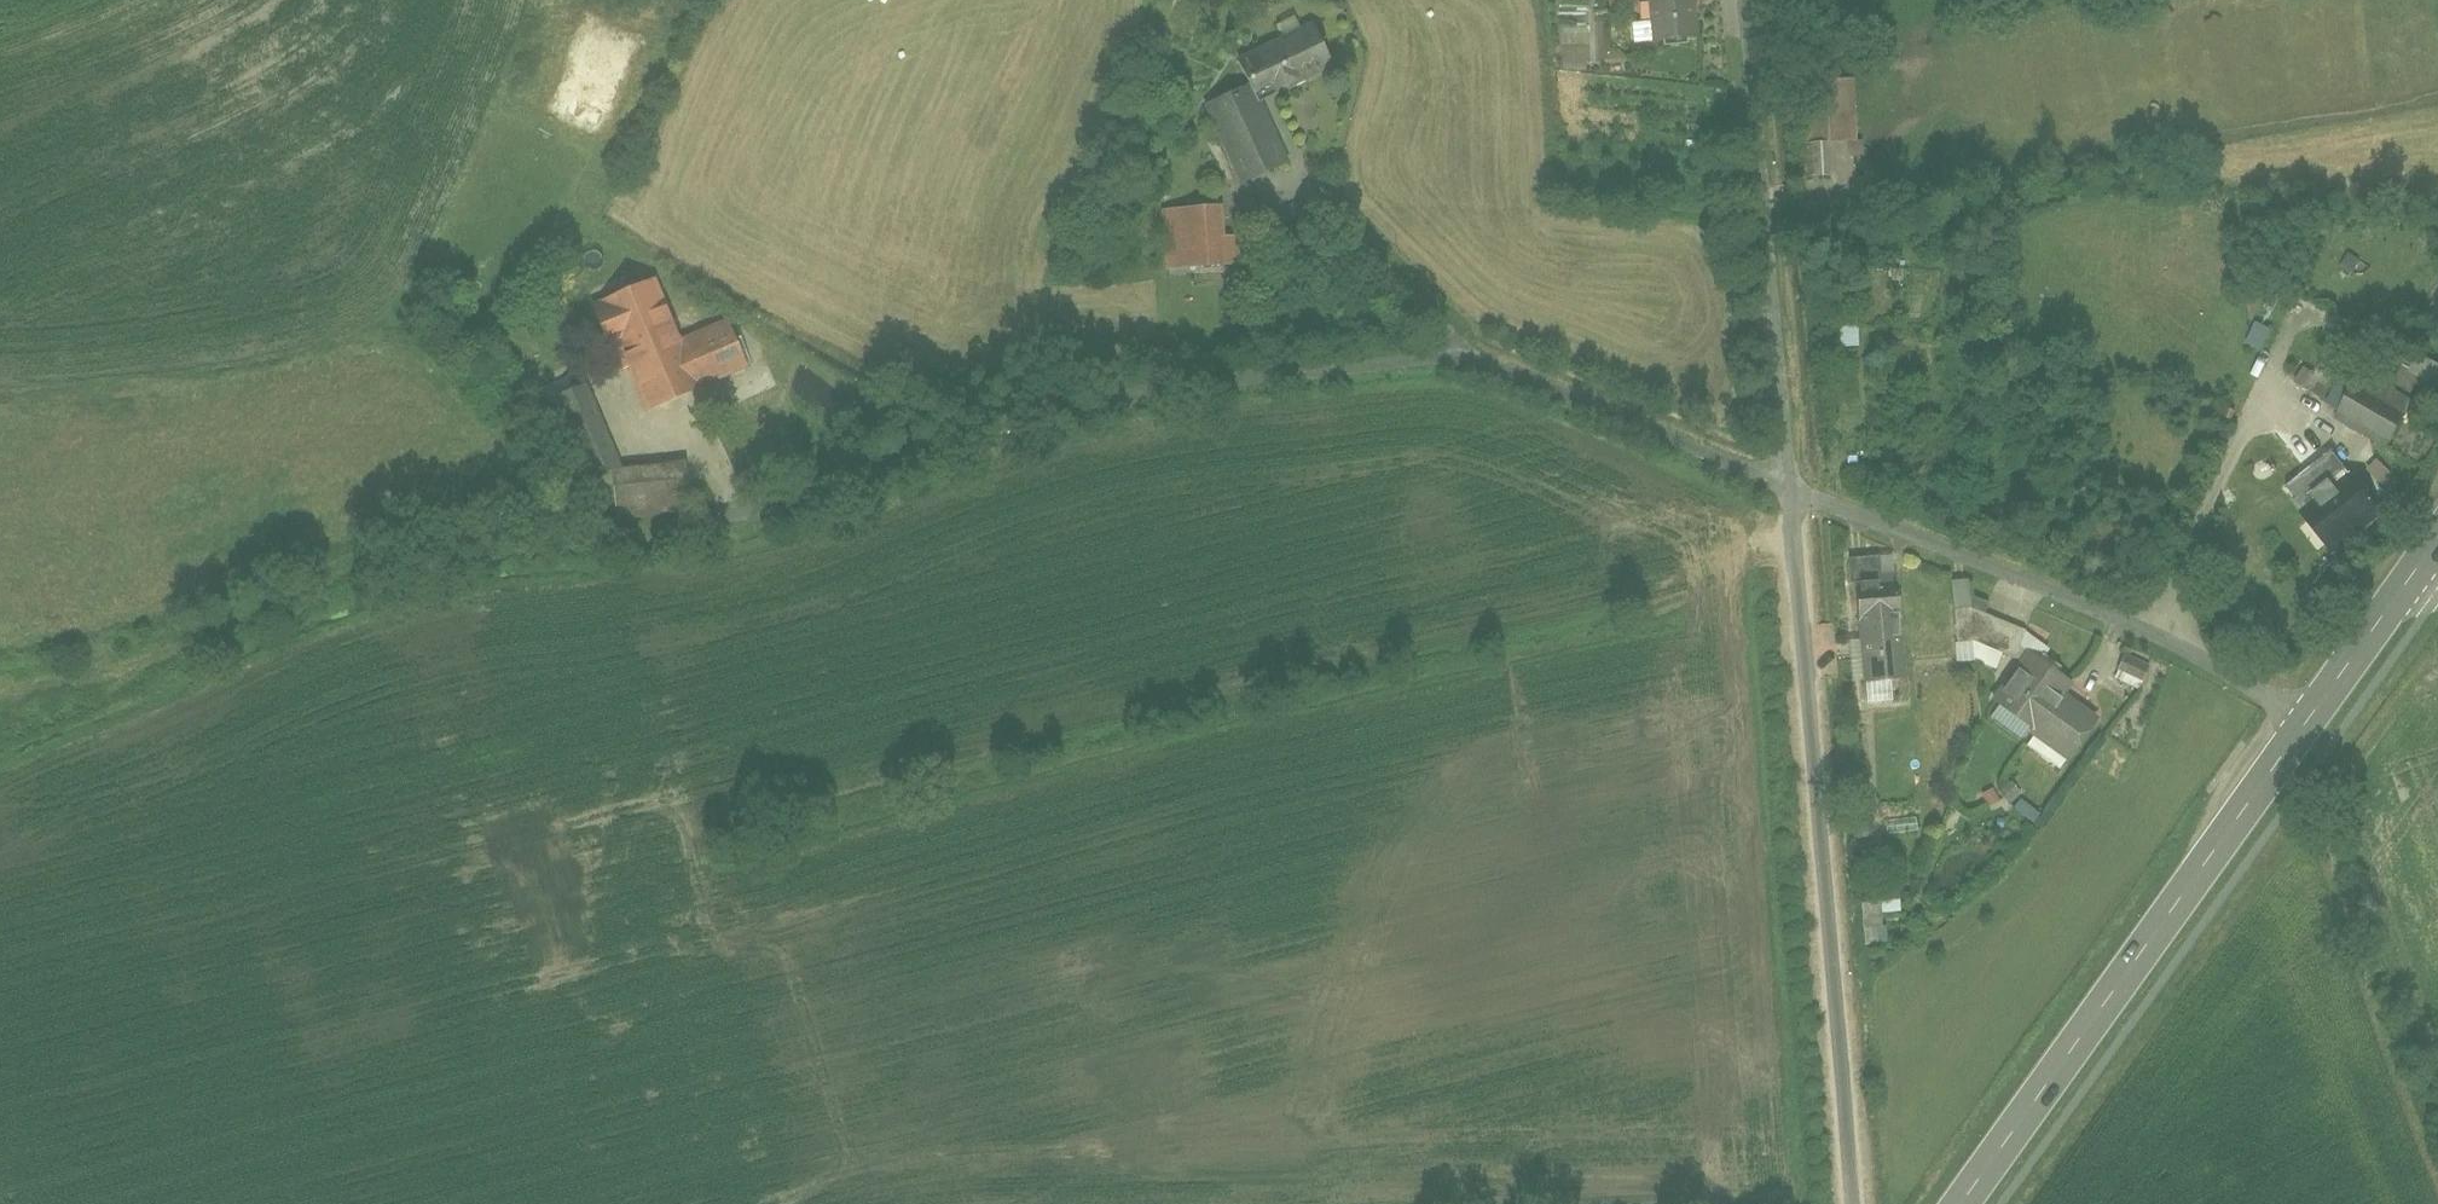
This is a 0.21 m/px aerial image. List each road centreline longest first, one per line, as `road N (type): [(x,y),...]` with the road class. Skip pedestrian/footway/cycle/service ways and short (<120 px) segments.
road 1 (residential): [(1792,485),(1471,364),(1380,358),(1044,423),(735,523)]
road 2 (track): [(0,702),(90,685),(374,589),(735,523)]
road 3 (residential): [(1792,485),(1854,1203)]
road 4 (tertiary): [(2310,720),(1963,1203)]
road 5 (residential): [(2310,720),(2115,617),(1792,485)]
road 6 (residential): [(1751,0),(1792,485)]
road 7 (tertiary): [(2412,580),(2310,720)]

